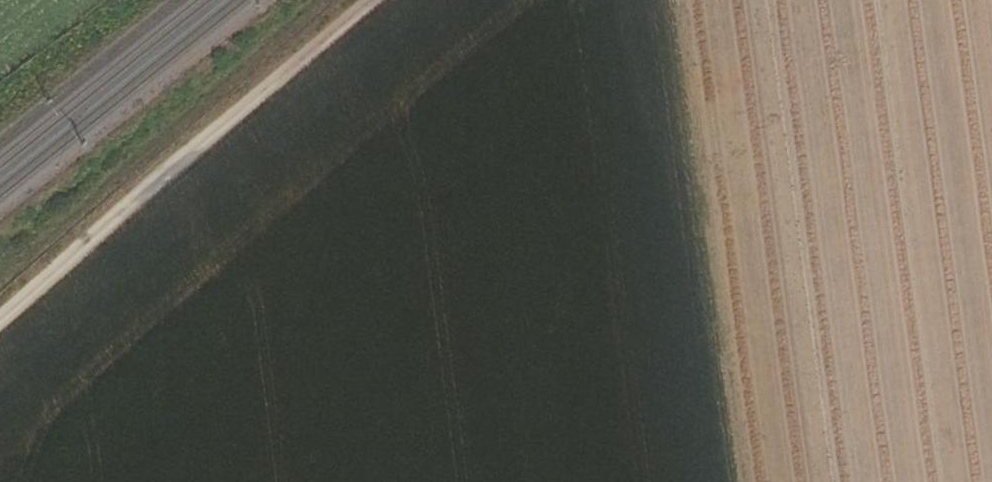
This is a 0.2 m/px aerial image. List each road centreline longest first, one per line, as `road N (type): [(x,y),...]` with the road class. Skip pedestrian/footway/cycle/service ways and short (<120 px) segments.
road 1 (track): [(0,324),(394,0)]

